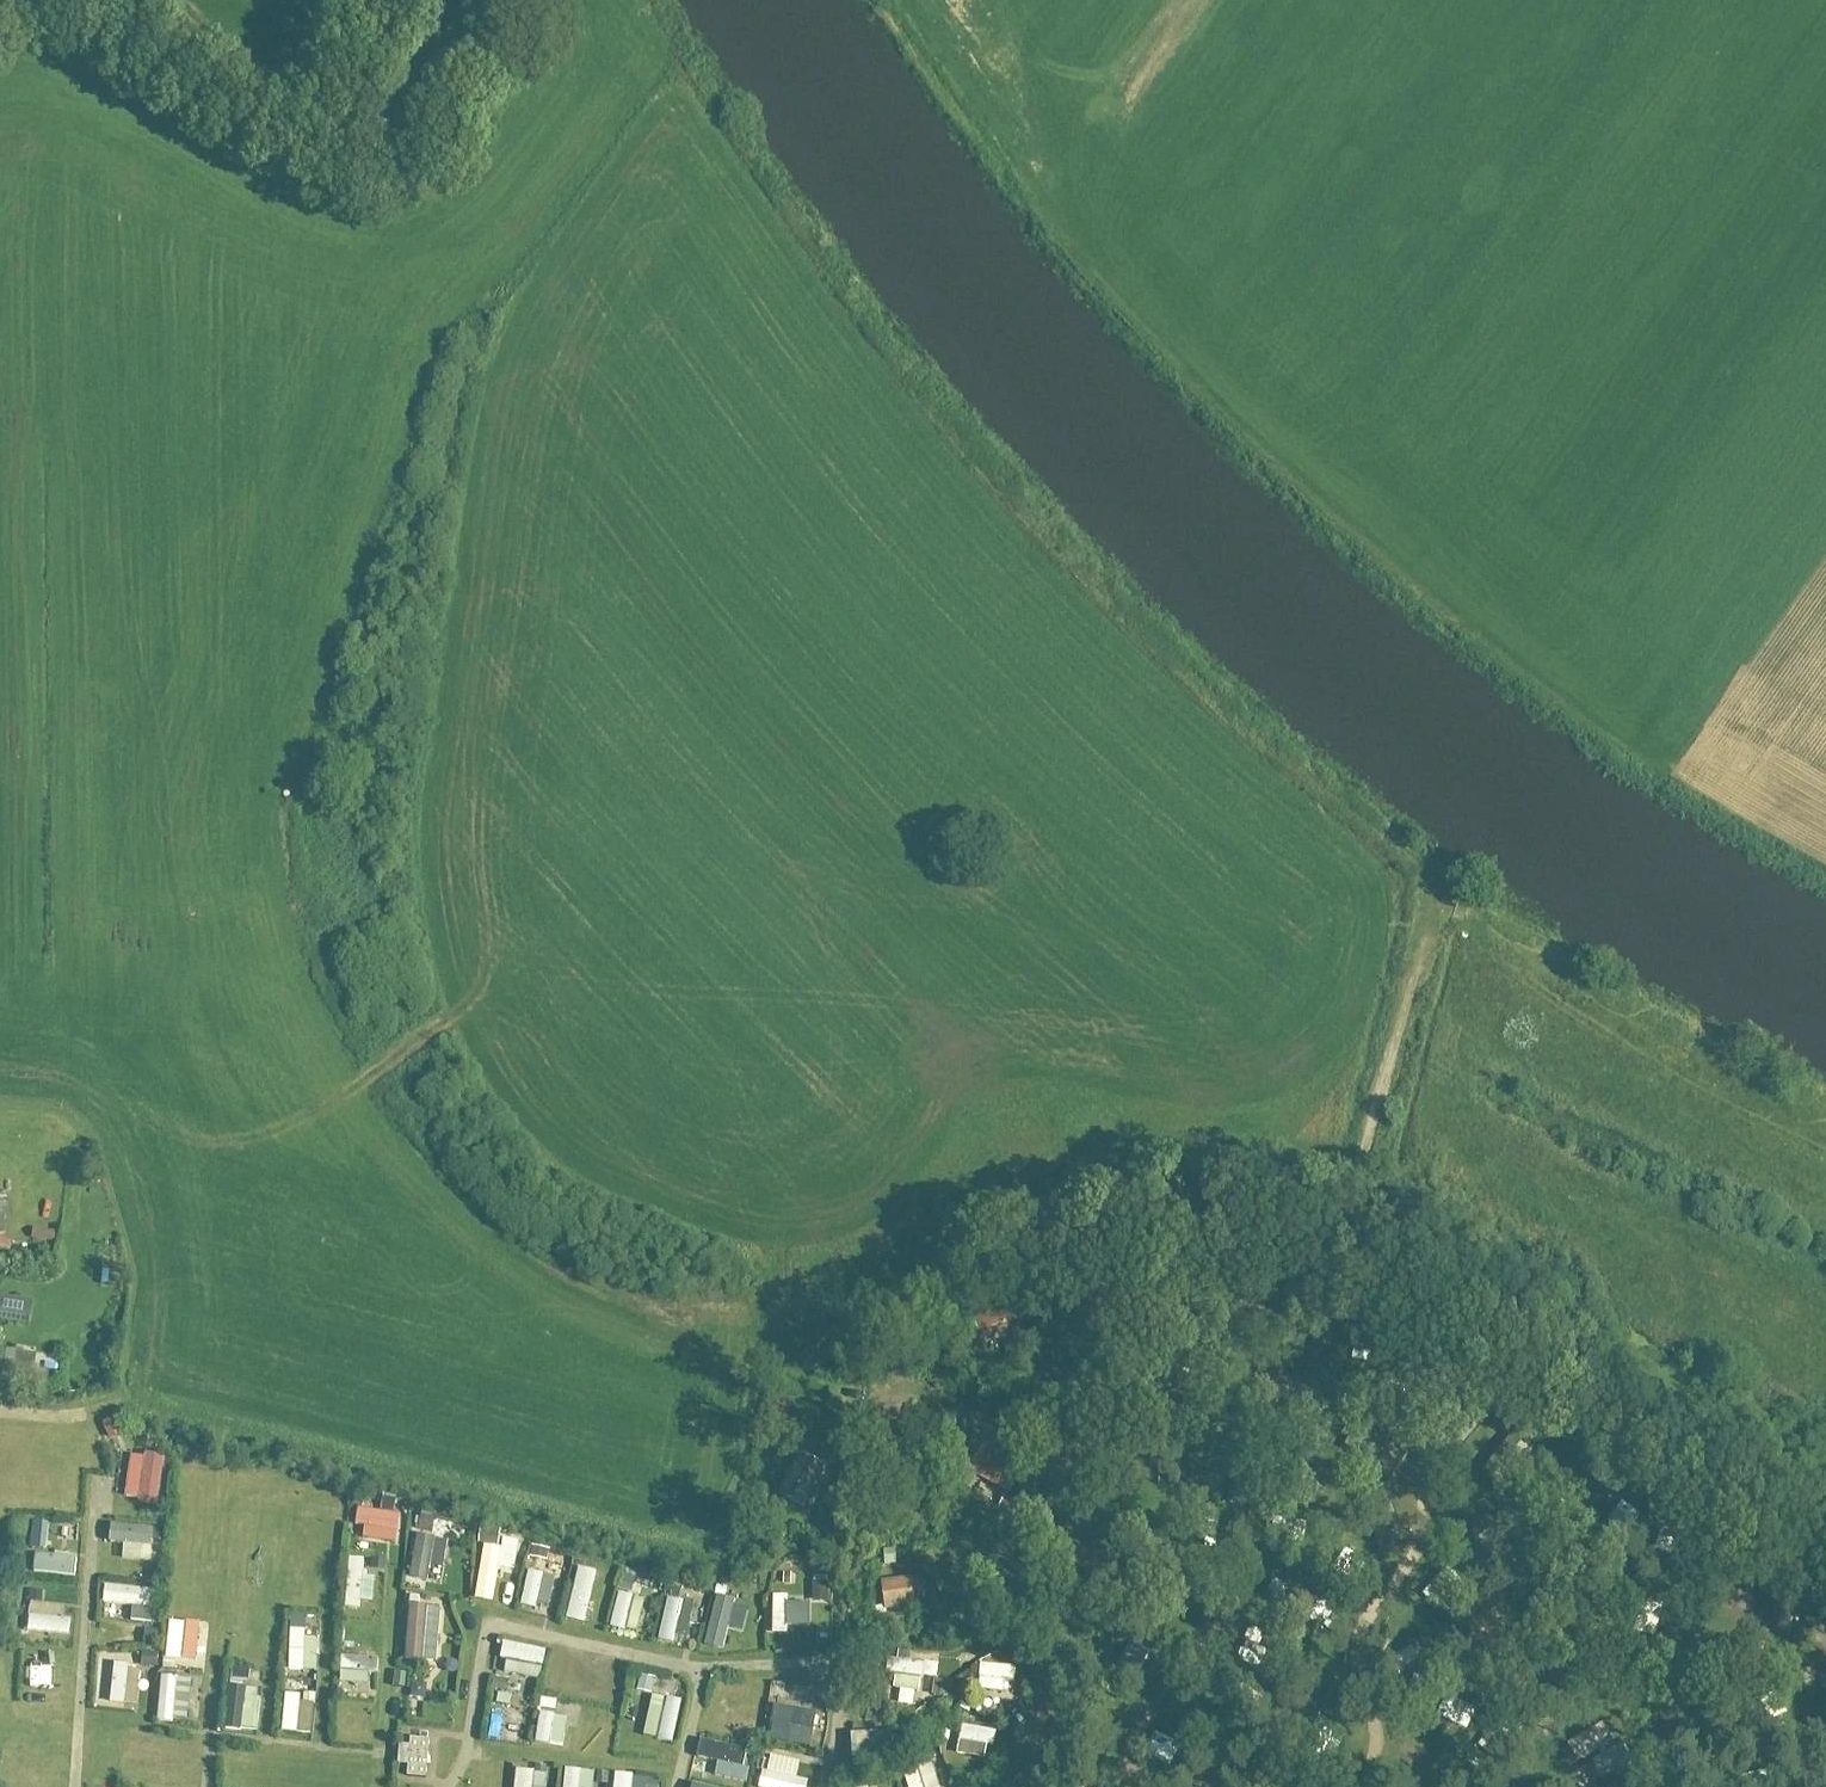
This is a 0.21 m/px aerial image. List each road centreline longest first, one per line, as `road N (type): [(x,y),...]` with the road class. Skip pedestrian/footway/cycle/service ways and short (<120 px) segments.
road 1 (track): [(1420,955),(1436,930),(1460,929),(1675,1066),(1825,1137)]
road 2 (track): [(466,1744),(681,1768)]

